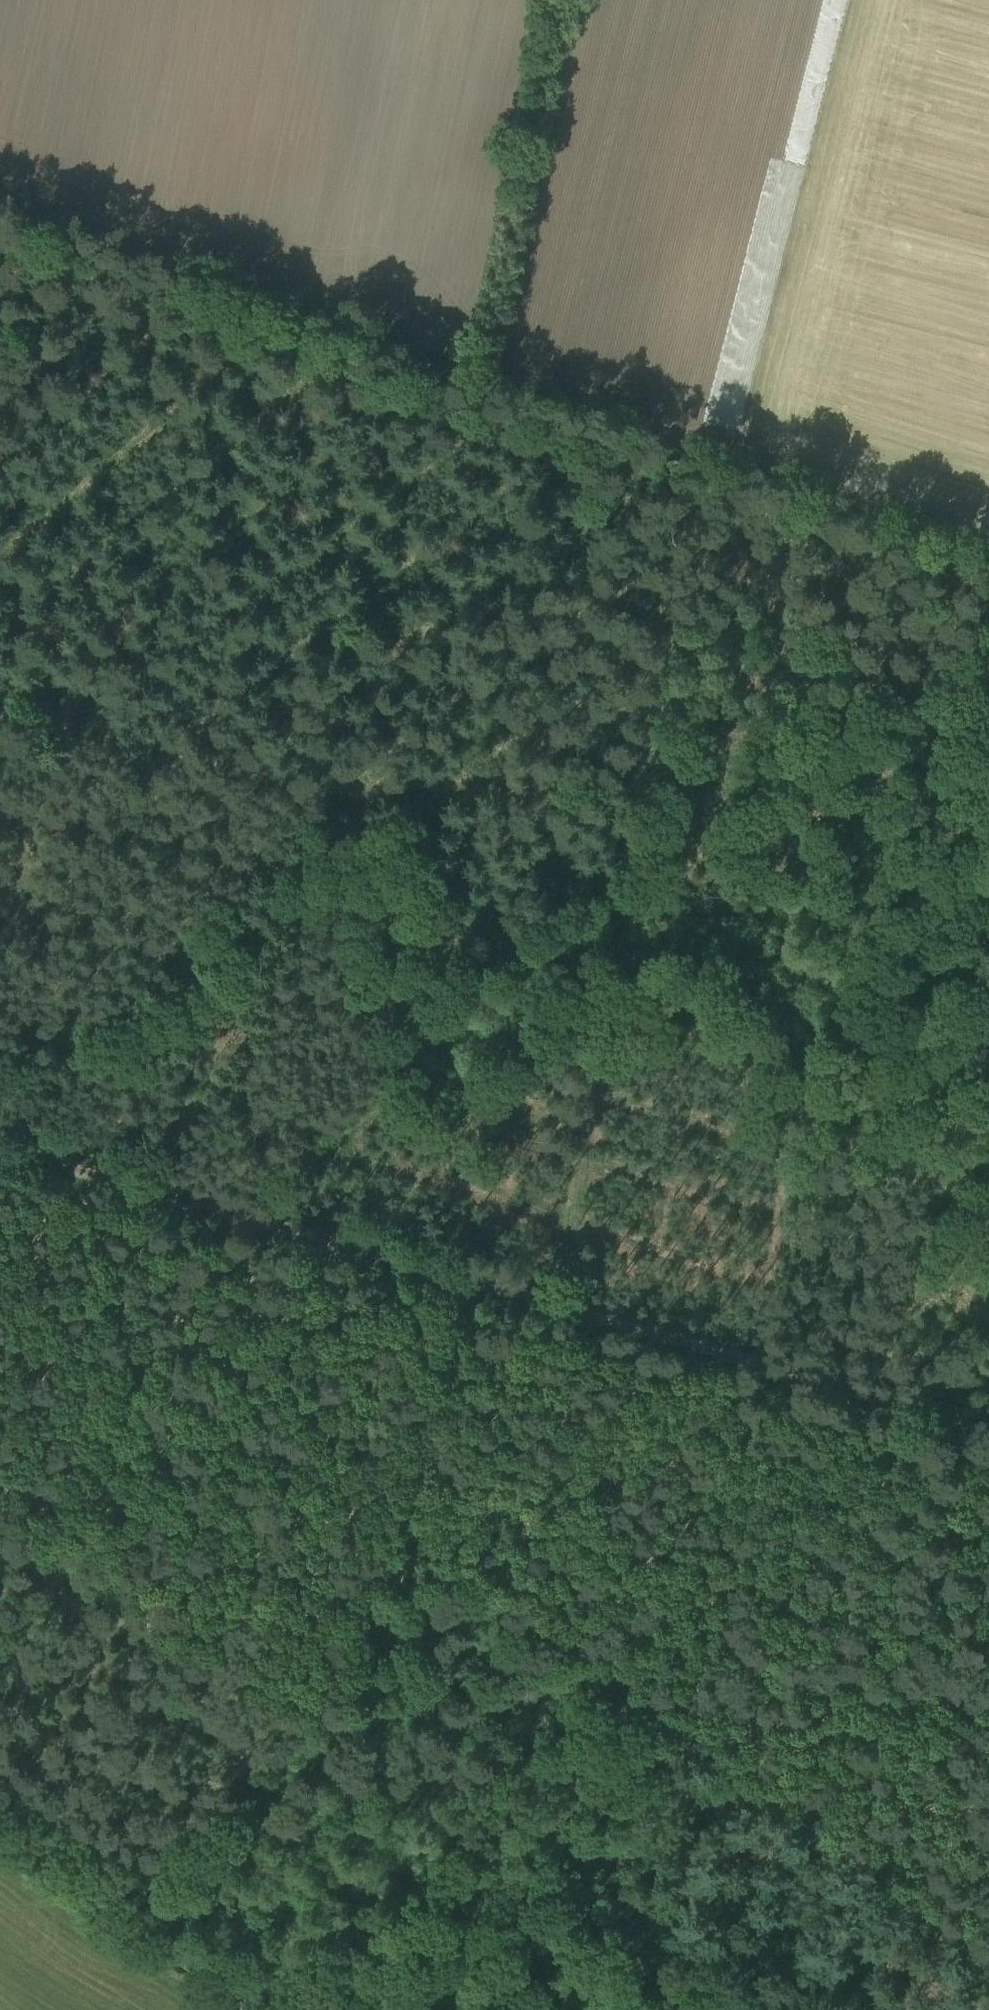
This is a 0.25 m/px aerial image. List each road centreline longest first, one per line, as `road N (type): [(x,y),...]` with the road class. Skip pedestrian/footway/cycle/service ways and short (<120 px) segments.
road 1 (track): [(0,1154),(988,1430)]

